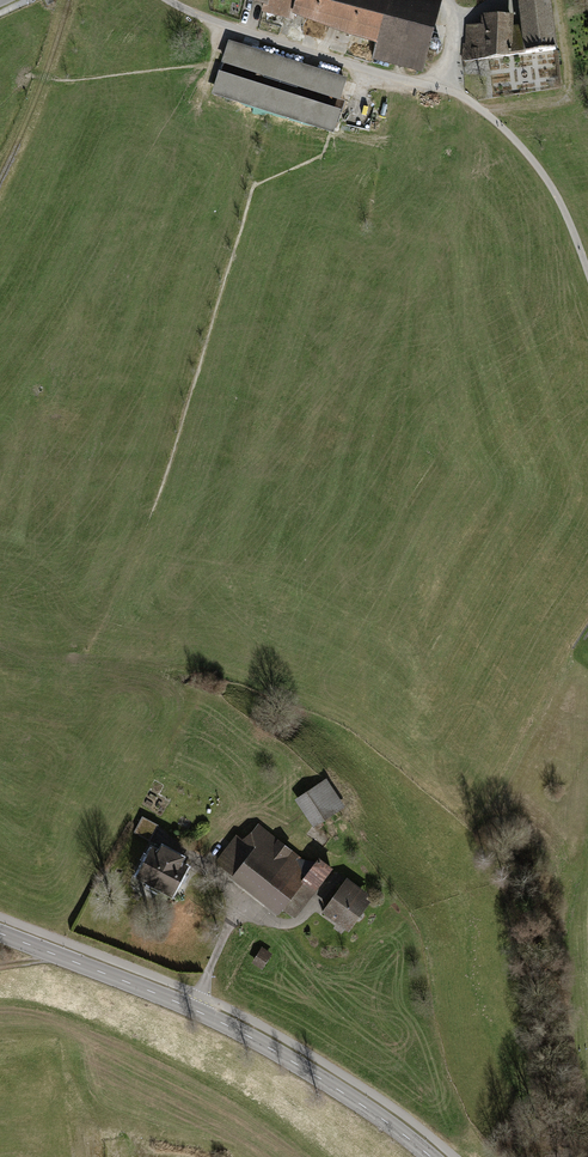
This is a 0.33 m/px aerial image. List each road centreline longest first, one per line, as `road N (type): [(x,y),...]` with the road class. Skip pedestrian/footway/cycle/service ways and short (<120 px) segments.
road 1 (track): [(168,0),(473,104),(547,179),(587,272)]
road 2 (tertiary): [(0,933),(231,1027),(430,1156)]

